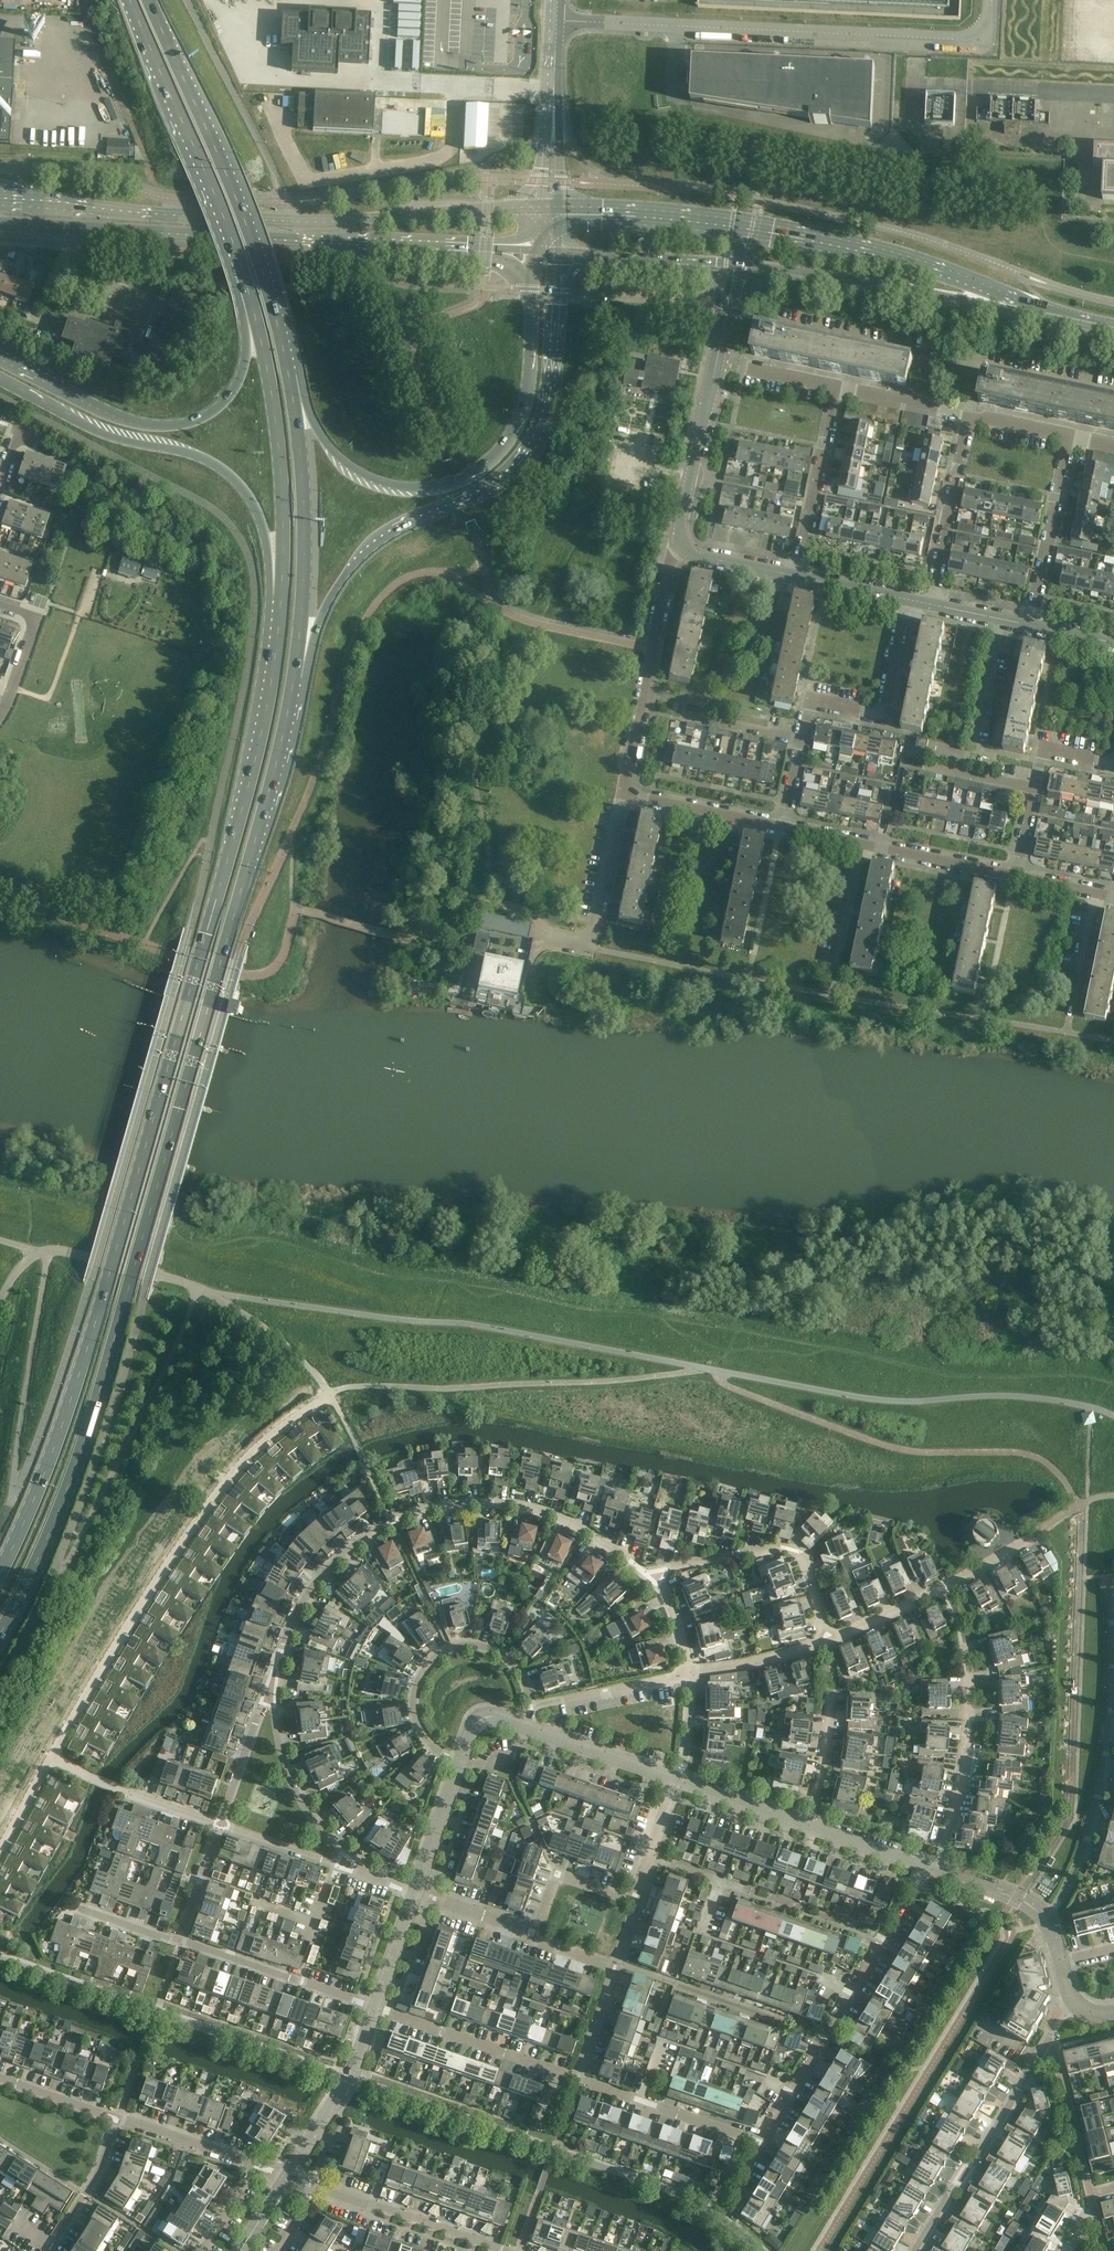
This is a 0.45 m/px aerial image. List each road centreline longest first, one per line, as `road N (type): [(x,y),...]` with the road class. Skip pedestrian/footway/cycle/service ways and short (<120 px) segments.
road 1 (primary): [(281,593),(256,750),(110,1272),(64,1420),(0,1573)]
road 2 (primary): [(0,1633),(43,1548),(93,1410),(294,681)]
road 3 (secondary): [(507,209),(266,221),(0,199)]
road 4 (primary): [(294,681),(327,602),(379,542),(488,486),(529,451),(551,388),(556,291)]
road 5 (unclassified): [(557,18),(982,40),(991,0)]
road 6 (residential): [(54,1758),(235,1471),(330,1394)]
road 7 (residential): [(647,1575),(581,1528),(522,1506),(423,1510),(357,1541),(334,1561),(313,1584),(278,1655)]
road 8 (primary): [(532,289),(524,413),(506,446),(451,482),(397,484),(356,470),(317,429),(289,375)]
road 9 (secondary): [(72,229),(485,252)]
road 10 (primary): [(289,375),(243,212),(149,0)]
road 11 (primary): [(238,261),(245,354),(239,379),(191,423),(121,418),(0,358)]
road 12 (primary): [(0,381),(117,439),(187,452),(218,467),(251,500),(281,593)]
road 13 (tertiary): [(1056,316),(940,268),(731,226)]
road 14 (primary): [(238,261),(274,414),(281,593)]
road 15 (residential): [(764,2143),(935,1871)]
road 16 (primary): [(294,681),(305,500),(289,375)]
road 17 (primary): [(131,0),(238,261)]
road 18 (tertiary): [(780,269),(1056,316)]
road 19 (residential): [(531,1706),(526,1681),(502,1652),(449,1646),(422,1669),(414,1706),(427,1738),(460,1757)]
road 20 (residential): [(278,1655),(287,1763),(334,1834),(379,1877)]
road 21 (residential): [(624,792),(671,560),(681,544)]
road 22 (residential): [(1113,1682),(1092,1822),(1050,1920)]
road 23 (residential): [(826,1639),(801,1554),(780,1549),(647,1575)]
road 24 (residential): [(1041,1529),(945,1586),(826,1639)]
road 25 (residential): [(935,1871),(966,1732),(961,1642)]
road 26 (residential): [(681,544),(726,317)]
road 27 (residential): [(915,2250),(1038,2057)]
road 28 (residential): [(804,740),(813,702),(881,717),(906,600)]
road 29 (residential): [(578,2079),(373,2007)]
road 30 (residential): [(373,2007),(180,1941)]
road 31 (residential): [(499,2250),(315,2186)]
road 32 (residential): [(1031,626),(1068,438)]
road 33 (tertiary): [(373,2007),(349,2079),(289,2177)]
road 34 (residential): [(798,577),(835,390)]
road 35 (residential): [(932,605),(969,419)]
road 36 (residential): [(218,1823),(278,1655)]
road 37 (residential): [(218,1823),(116,1790),(54,1758)]
road 38 (tertiary): [(731,226),(558,214)]
road 39 (residential): [(379,1877),(218,1823)]
road 40 (residential): [(782,826),(624,792)]
road 41 (residential): [(688,1672),(531,1706)]
road 42 (tertiary): [(675,1779),(525,1727)]
road 43 (residential): [(624,792),(588,946)]
road 44 (residential): [(1016,875),(864,844)]
road 45 (residential): [(533,1933),(557,1874),(638,1902)]
road 46 (residential): [(50,2250),(118,2119)]
road 47 (residential): [(0,717),(39,618),(0,605)]
road 48 (residential): [(118,2119),(255,2167)]
road 49 (residential): [(826,1639),(756,1662),(688,1672)]
road 50 (tertiary): [(460,1757),(413,1891)]
road 51 (tertiary): [(808,1822),(675,1779)]
road 52 (residential): [(969,419),(835,390)]
road 53 (tertiary): [(935,1871),(808,1822)]
road 54 (residential): [(808,1822),(821,1783),(831,1692)]
road 55 (residential): [(1069,1023),(1097,894)]
road 56 (residential): [(836,973),(864,844)]
road 57 (residential): [(764,2143),(643,2101)]
road 58 (residential): [(533,1933),(413,1891)]
road 59 (tertiary): [(1050,1920),(1014,1893),(935,1871)]
road 60 (residential): [(702,1929),(718,1881),(647,1858)]
road 61 (residential): [(0,2078),(118,2119)]
road 62 (residential): [(180,1941),(218,1823)]
road 63 (residential): [(798,577),(699,558),(681,544)]
road 64 (tertiary): [(413,1891),(373,2007)]
road 65 (residential): [(684,715),(804,740)]

